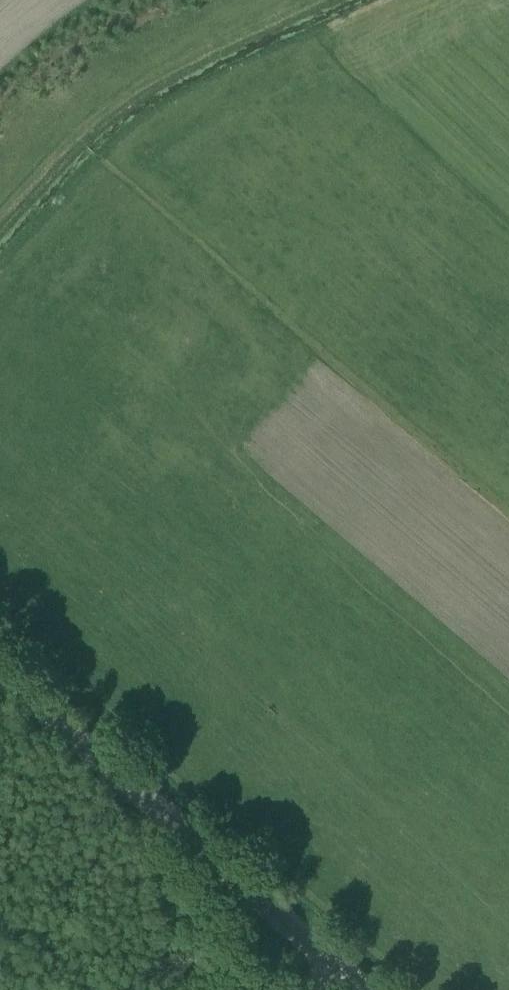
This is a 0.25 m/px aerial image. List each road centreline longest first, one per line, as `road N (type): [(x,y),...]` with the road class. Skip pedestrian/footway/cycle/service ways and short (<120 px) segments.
road 1 (unclassified): [(358,989),(0,673)]

